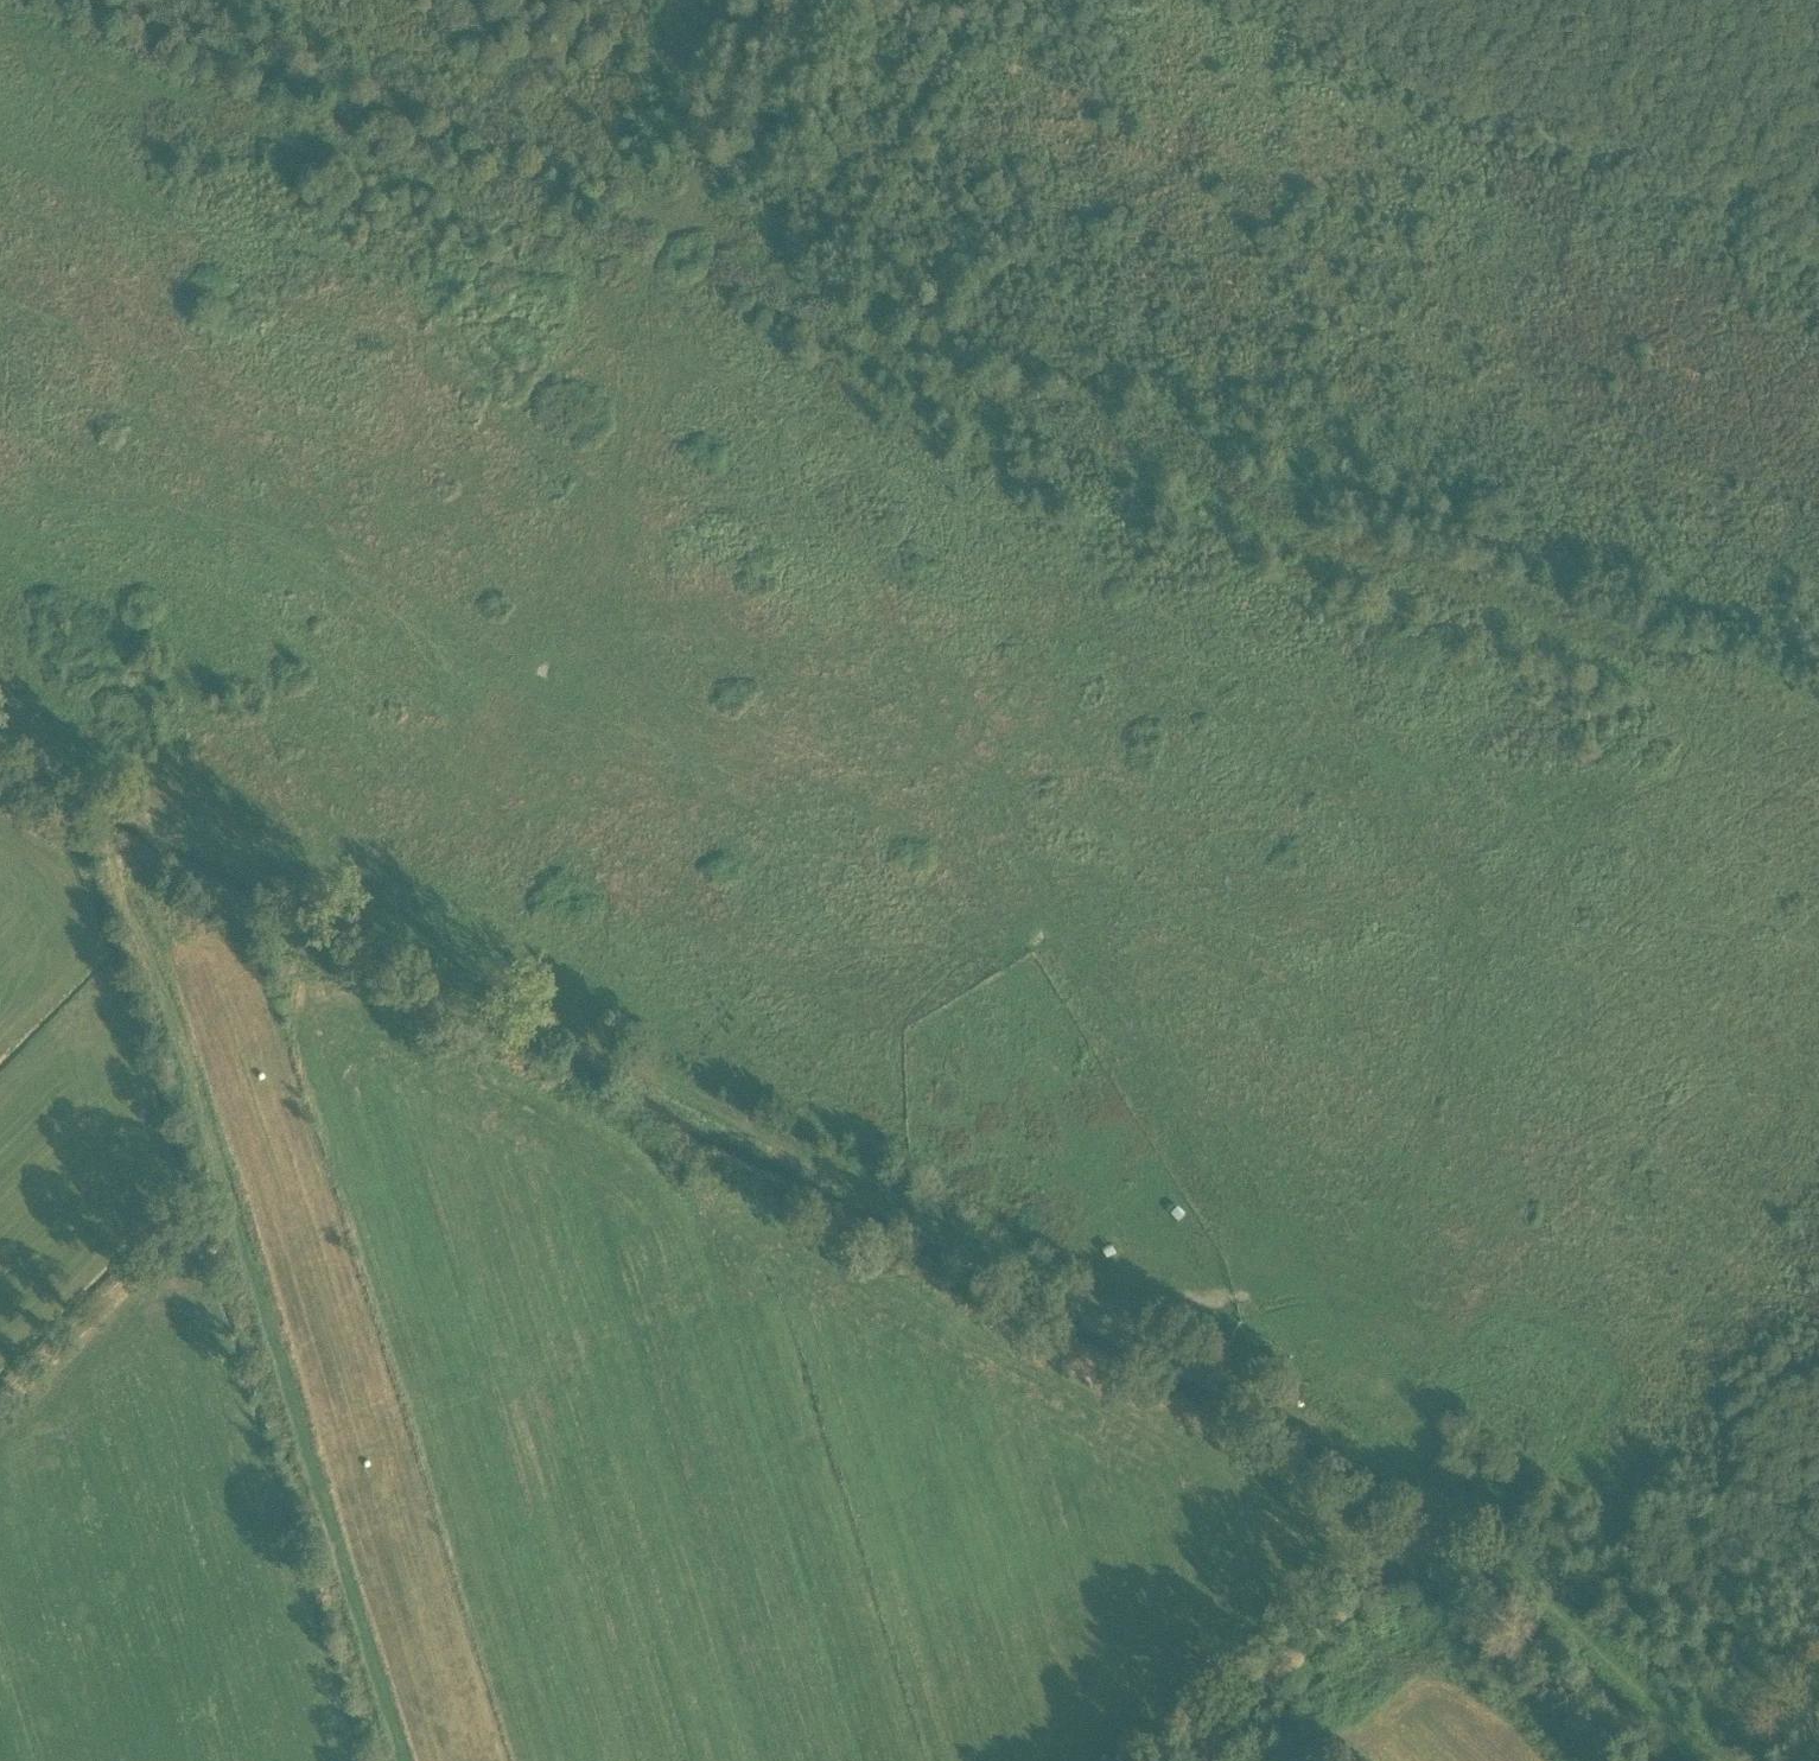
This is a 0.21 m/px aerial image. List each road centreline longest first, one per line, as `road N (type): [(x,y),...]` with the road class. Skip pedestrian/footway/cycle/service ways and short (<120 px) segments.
road 1 (track): [(1469,1527),(1415,1483),(114,789)]
road 2 (track): [(1186,1760),(1382,1578),(1469,1527)]

